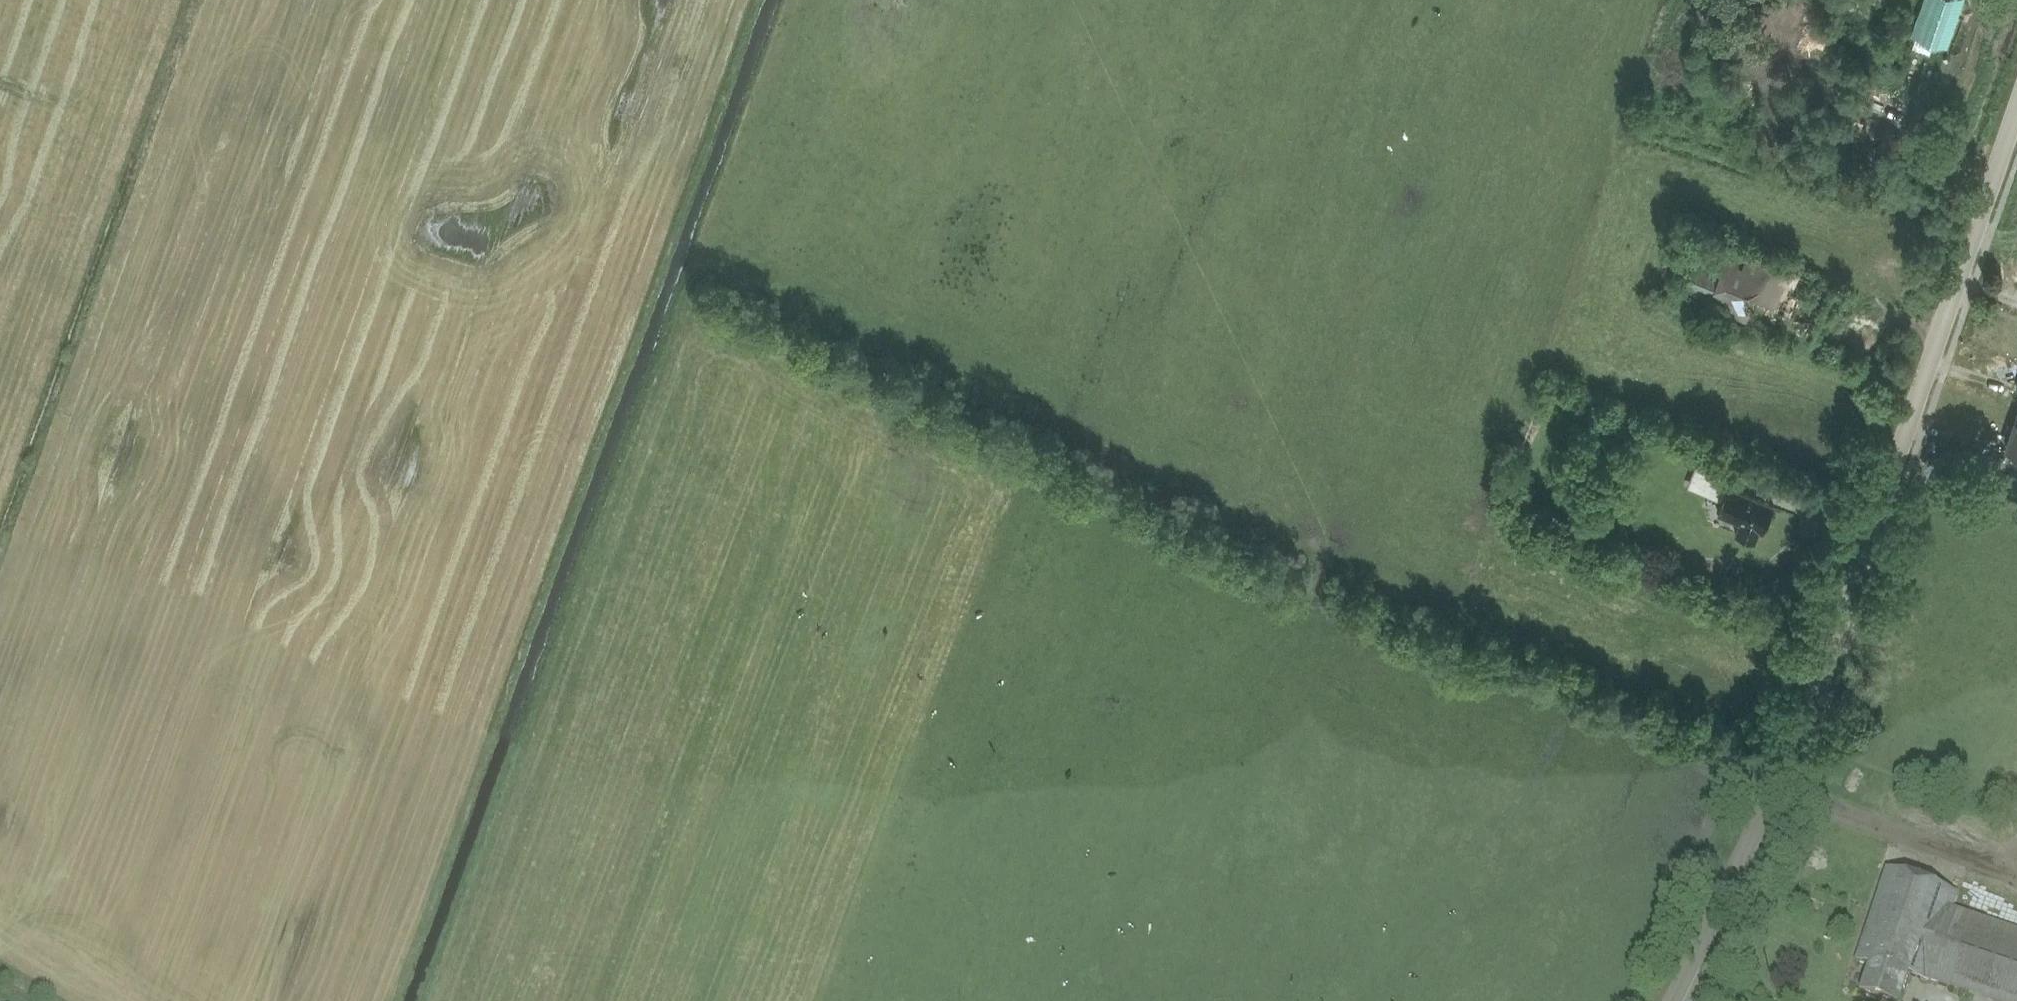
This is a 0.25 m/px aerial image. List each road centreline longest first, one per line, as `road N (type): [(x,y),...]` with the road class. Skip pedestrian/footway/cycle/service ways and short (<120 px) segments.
road 1 (secondary): [(1674,1000),(1784,777),(2016,106)]

